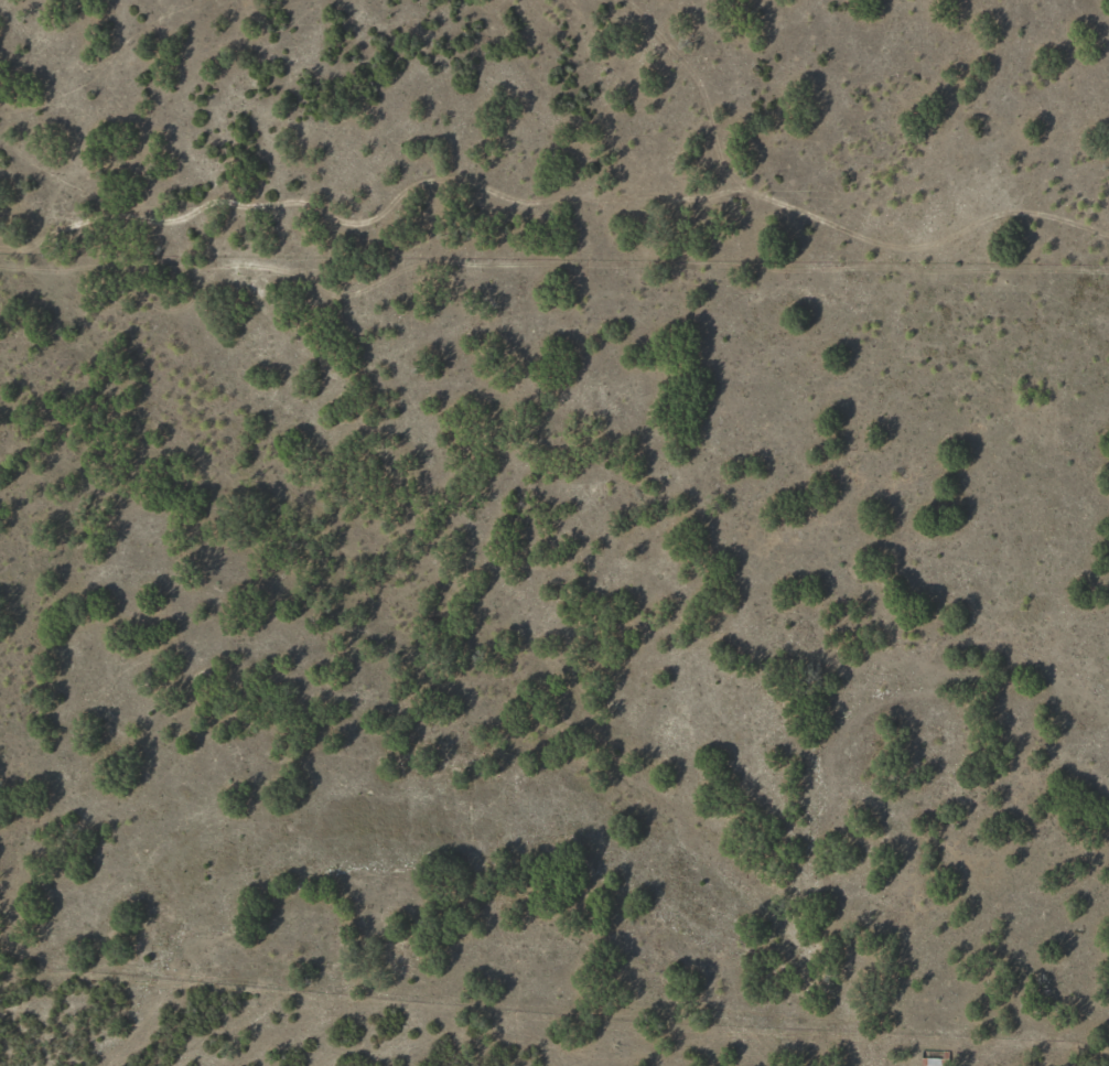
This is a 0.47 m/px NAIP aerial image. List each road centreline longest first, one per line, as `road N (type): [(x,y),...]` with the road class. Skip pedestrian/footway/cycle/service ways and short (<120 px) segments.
road 1 (residential): [(1108,278),(467,326)]
road 2 (residential): [(0,309),(180,347),(467,326)]

